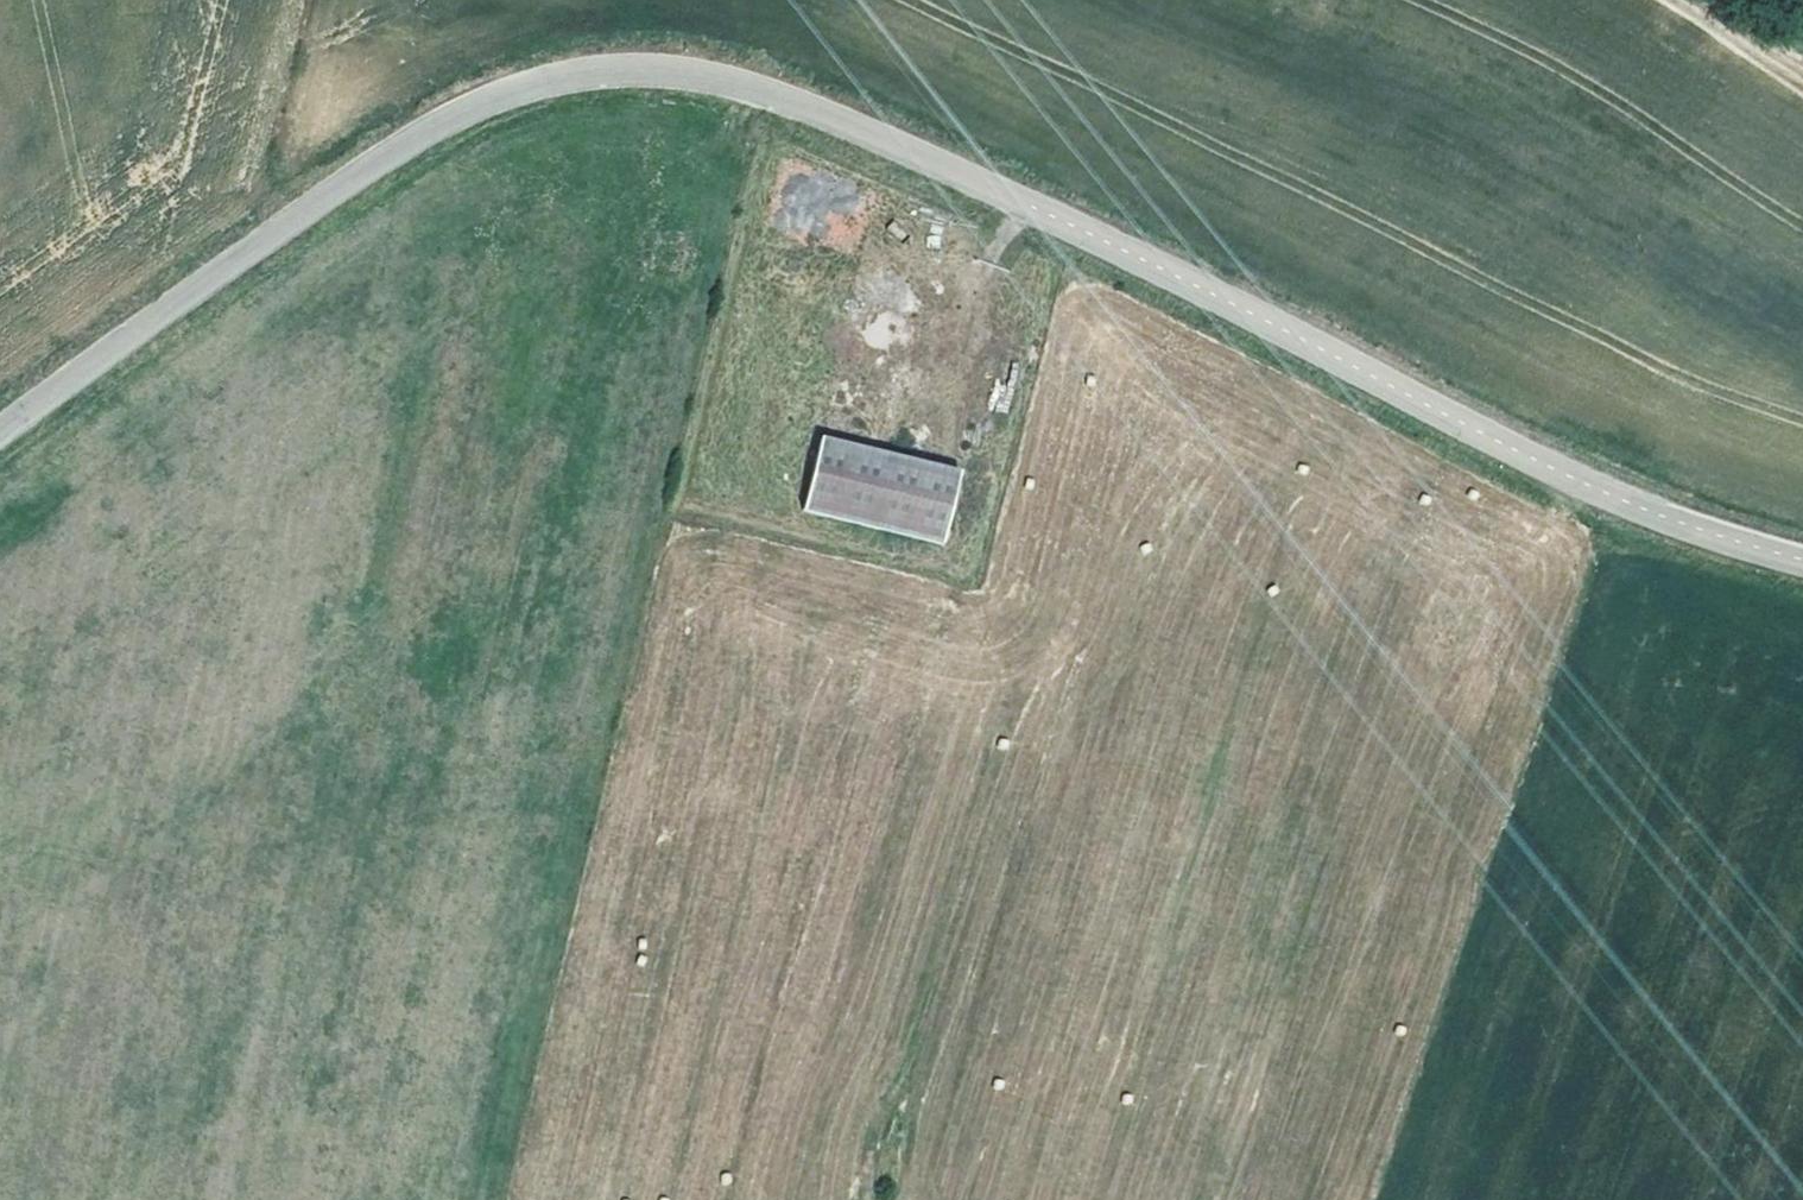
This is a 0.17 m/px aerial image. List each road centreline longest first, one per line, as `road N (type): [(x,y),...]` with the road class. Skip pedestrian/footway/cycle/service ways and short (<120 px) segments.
road 1 (tertiary): [(1802,559),(1591,485),(1017,198),(842,120),(725,80),(666,71),(570,75),(438,125),(0,433)]

